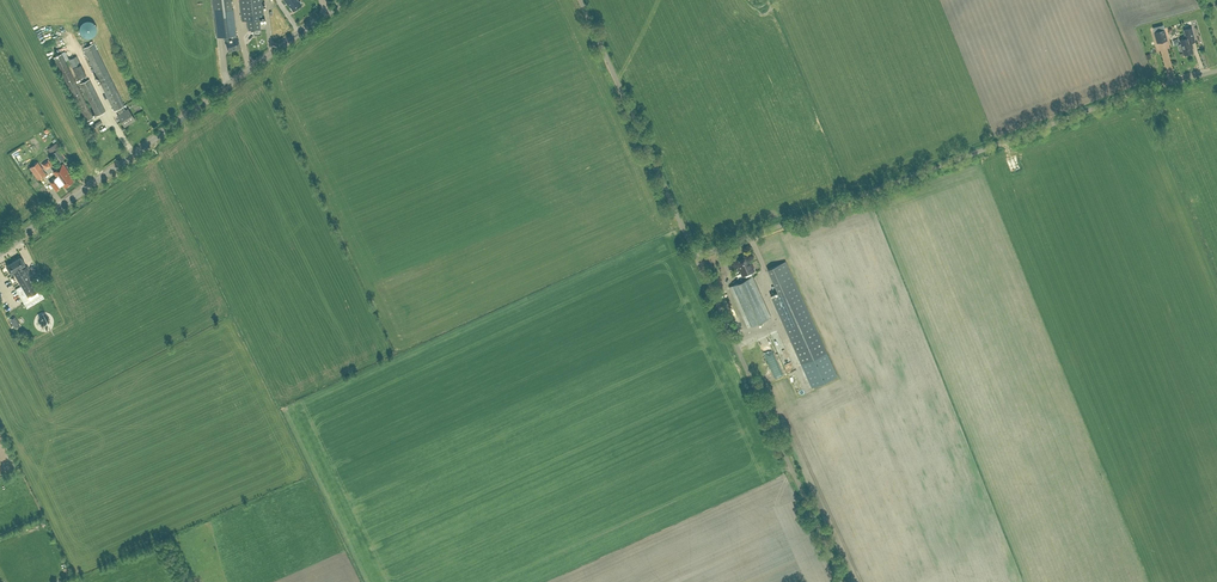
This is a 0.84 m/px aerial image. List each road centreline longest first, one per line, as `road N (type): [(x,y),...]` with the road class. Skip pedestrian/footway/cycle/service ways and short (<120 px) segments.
road 1 (unclassified): [(696,256),(1139,91),(1216,70)]
road 2 (tertiary): [(0,250),(344,0)]
road 3 (unclassified): [(843,581),(696,256)]
road 4 (unclassified): [(696,256),(580,0)]

